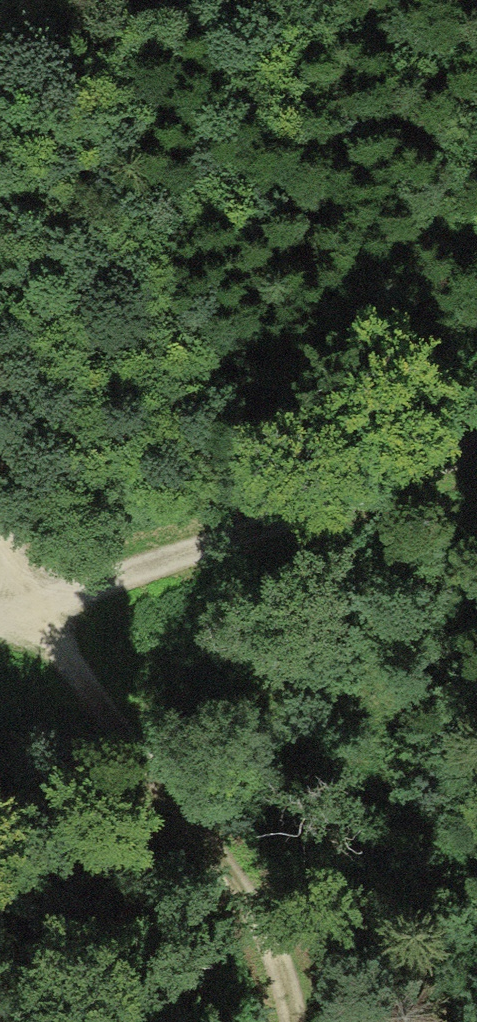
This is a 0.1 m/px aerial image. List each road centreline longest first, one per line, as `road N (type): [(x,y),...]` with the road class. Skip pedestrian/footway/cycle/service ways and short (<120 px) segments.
road 1 (track): [(0,547),(25,603),(147,689),(255,804),(283,897),(288,1021)]
road 2 (track): [(476,456),(0,613)]
road 3 (track): [(13,0),(0,222)]

